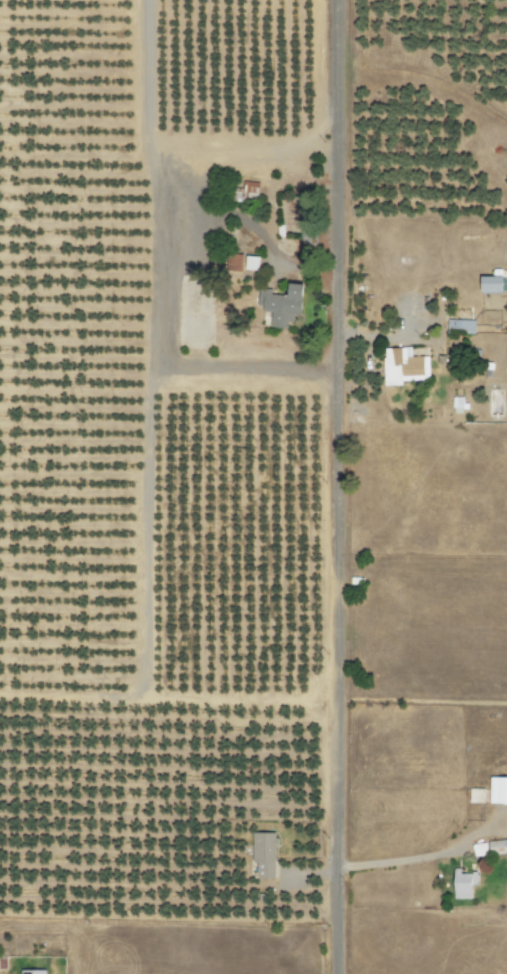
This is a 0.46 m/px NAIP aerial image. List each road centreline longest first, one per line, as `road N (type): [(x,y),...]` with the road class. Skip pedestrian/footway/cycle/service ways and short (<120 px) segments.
road 1 (residential): [(336,973),(336,0)]

